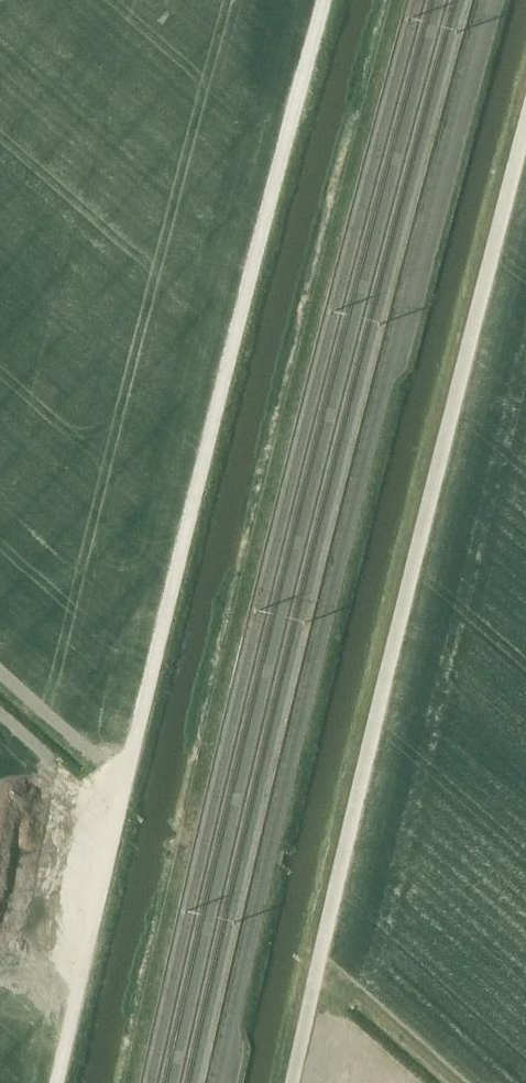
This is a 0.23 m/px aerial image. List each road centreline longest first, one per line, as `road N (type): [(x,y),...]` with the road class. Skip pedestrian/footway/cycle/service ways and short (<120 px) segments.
road 1 (track): [(56,1082),(326,0)]
road 2 (track): [(295,1082),(380,705),(525,131)]

